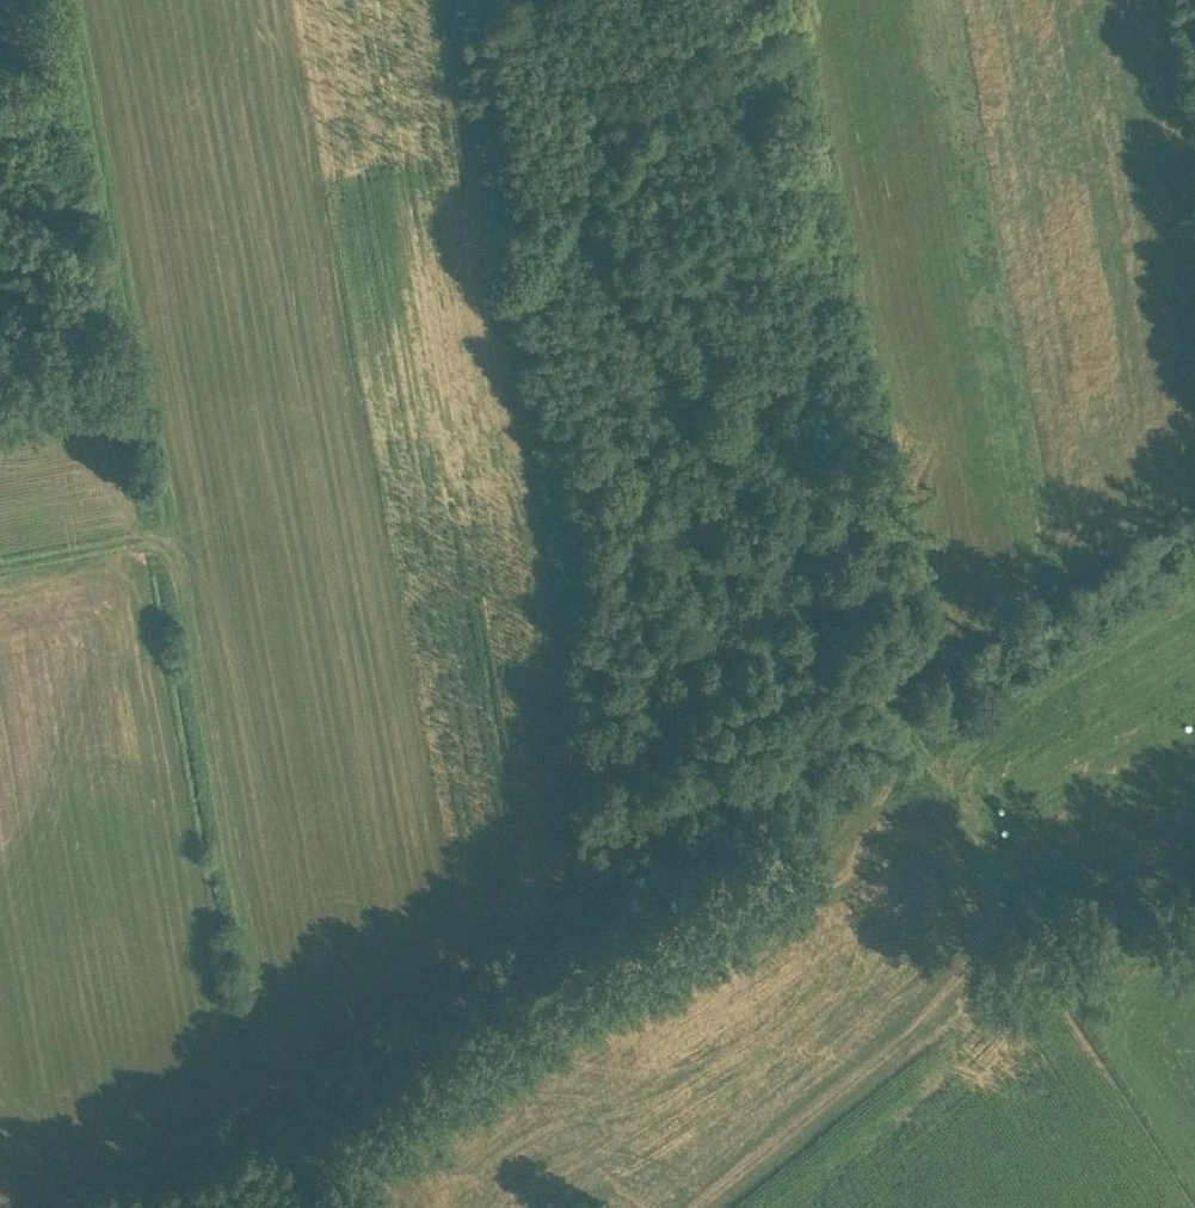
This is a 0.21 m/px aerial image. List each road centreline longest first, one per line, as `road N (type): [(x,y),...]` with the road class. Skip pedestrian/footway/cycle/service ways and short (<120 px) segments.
road 1 (track): [(60,0),(260,1079),(271,1100)]
road 2 (track): [(271,1100),(351,1058),(1194,508)]
road 3 (track): [(70,1207),(271,1100)]
road 4 (track): [(271,1100),(339,1207)]

